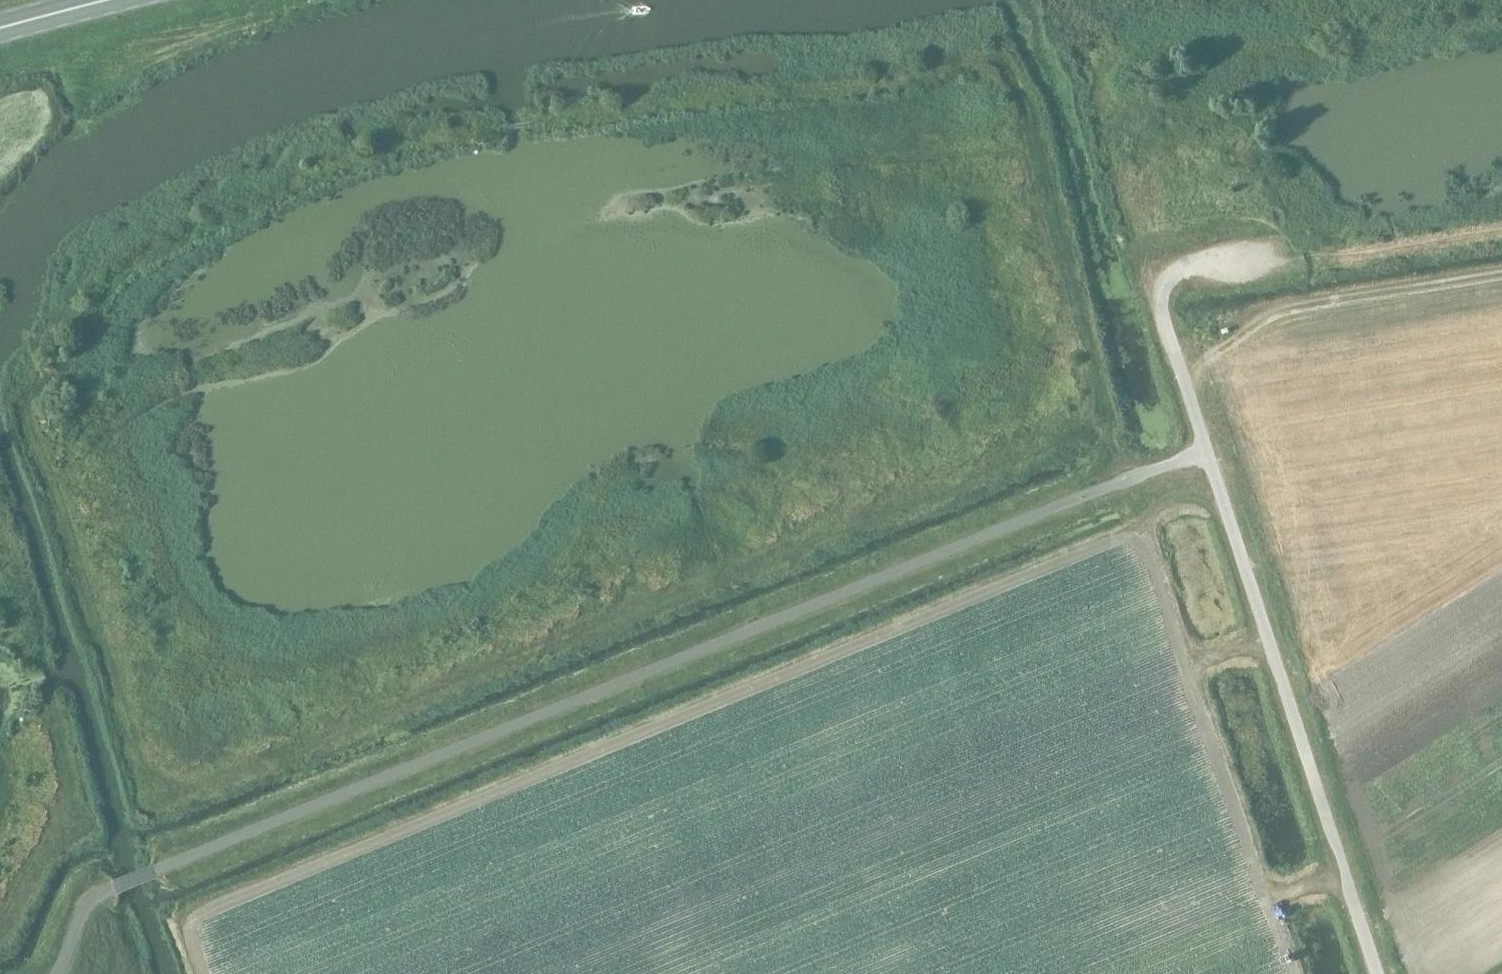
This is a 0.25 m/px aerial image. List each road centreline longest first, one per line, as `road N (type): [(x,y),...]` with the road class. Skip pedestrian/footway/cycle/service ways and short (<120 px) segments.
road 1 (track): [(626,113),(909,84),(992,60),(1028,102),(1096,381),(1098,435),(1071,438),(163,806),(144,795),(23,409),(139,262),(264,202)]
road 2 (unclassified): [(1377,973),(1154,279)]
road 3 (track): [(1274,254),(1293,266),(1501,230)]

